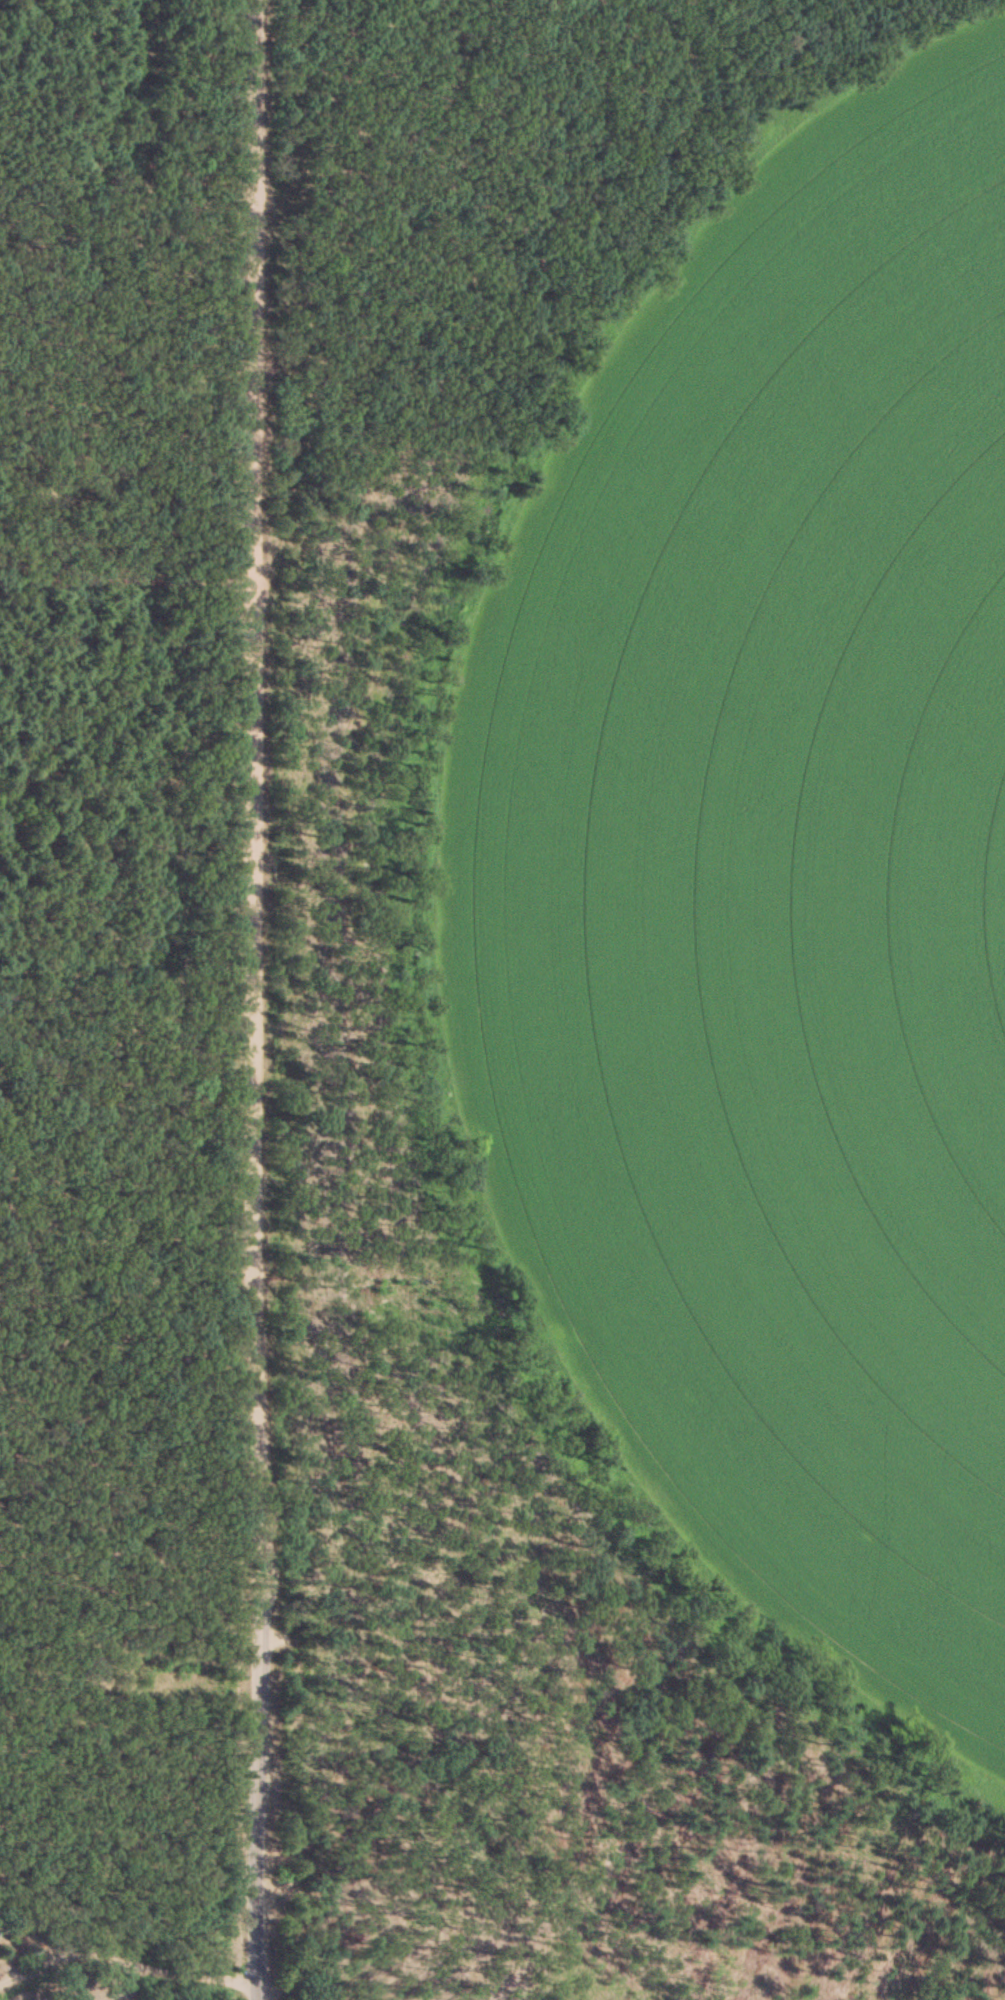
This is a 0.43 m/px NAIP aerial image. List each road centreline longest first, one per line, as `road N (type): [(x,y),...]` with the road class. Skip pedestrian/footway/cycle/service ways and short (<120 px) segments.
road 1 (residential): [(253,1999),(249,0)]

